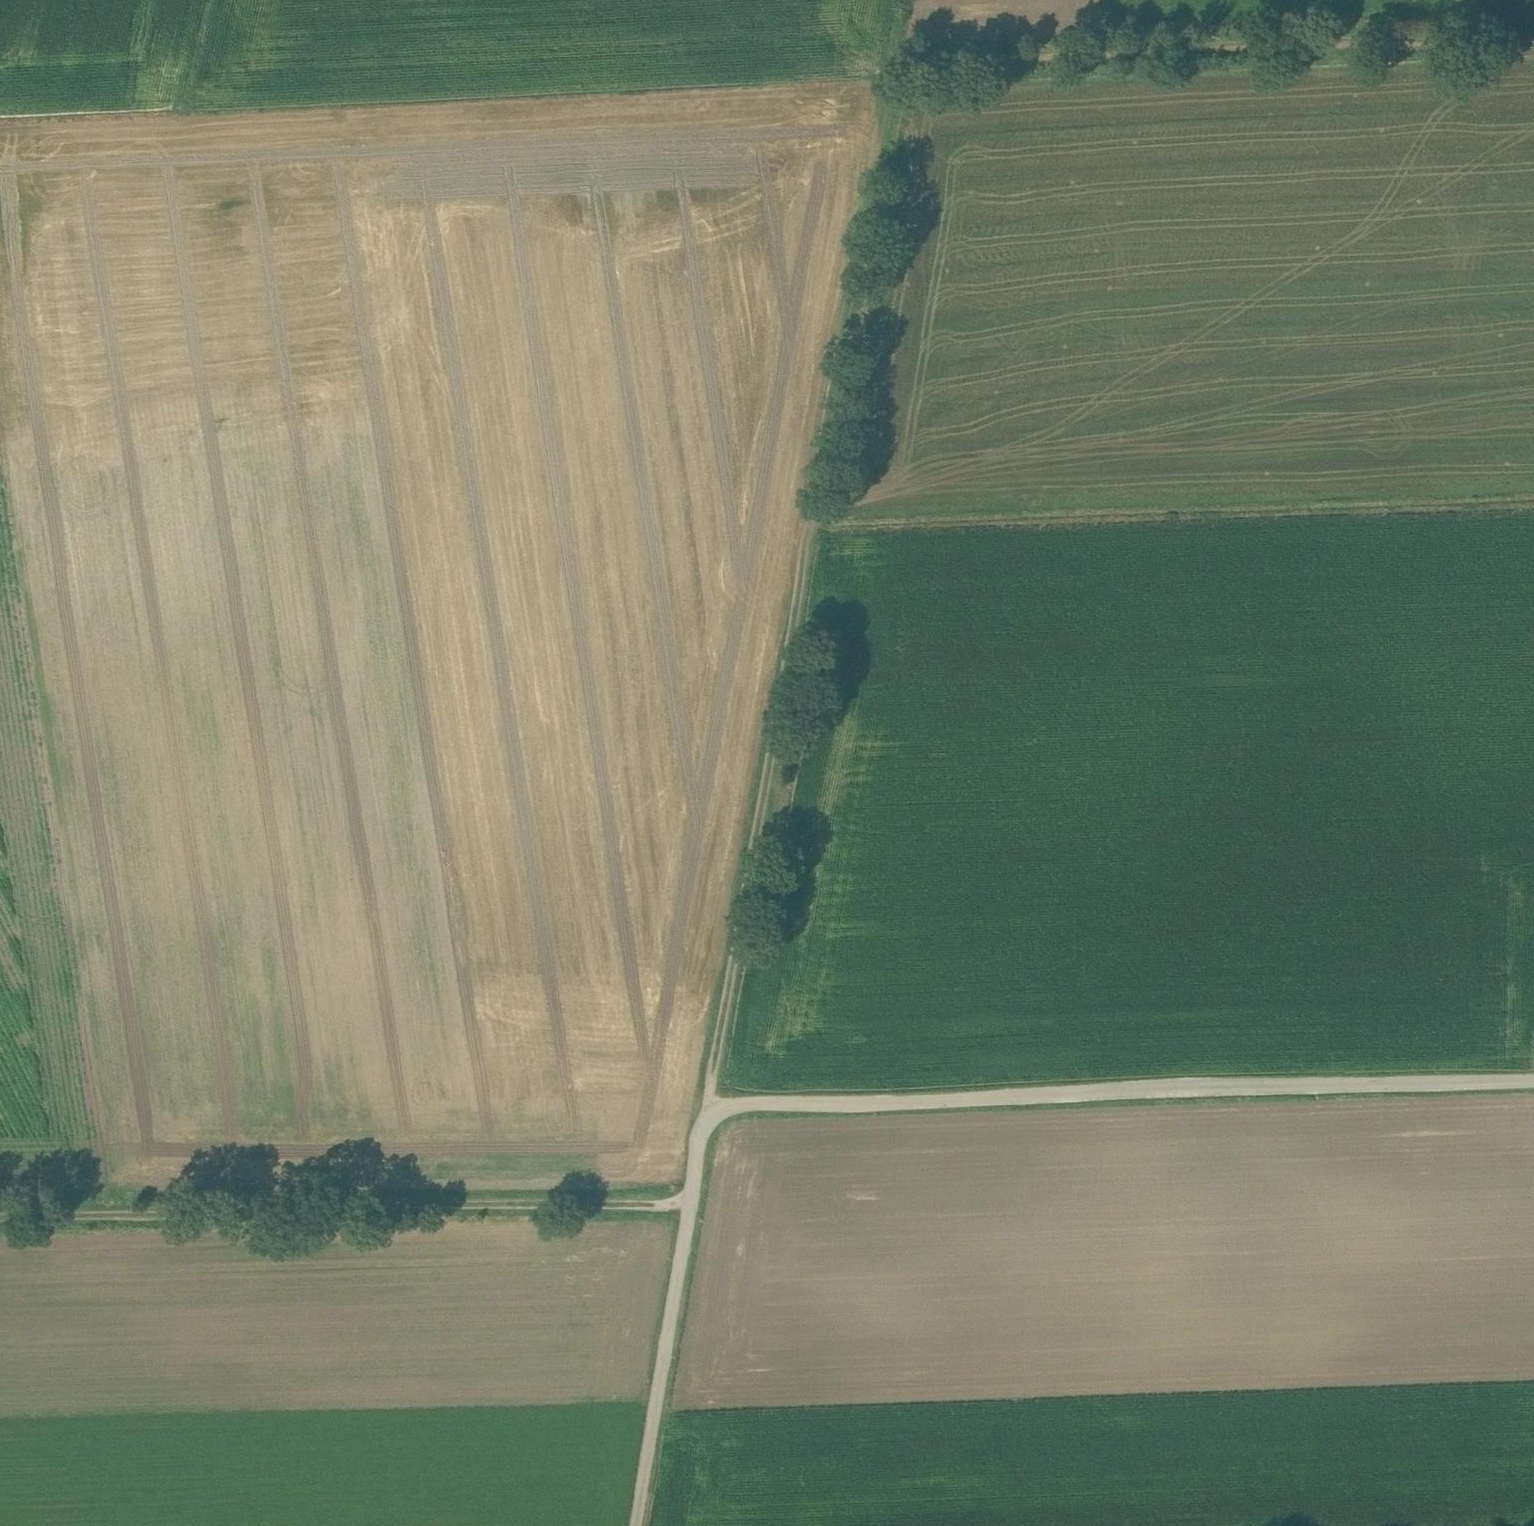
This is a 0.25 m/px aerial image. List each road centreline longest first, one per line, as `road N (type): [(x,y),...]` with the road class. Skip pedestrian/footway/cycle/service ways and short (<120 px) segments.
road 1 (track): [(1533,1079),(839,1106),(709,1104)]
road 2 (track): [(691,1205),(0,1219)]
road 3 (track): [(832,507),(809,523),(709,1104)]
road 4 (track): [(691,1205),(631,1525)]

